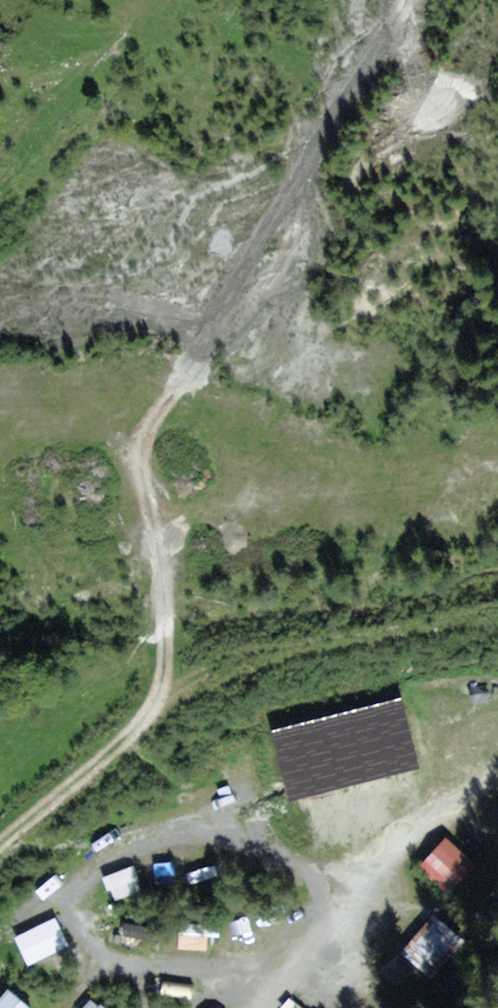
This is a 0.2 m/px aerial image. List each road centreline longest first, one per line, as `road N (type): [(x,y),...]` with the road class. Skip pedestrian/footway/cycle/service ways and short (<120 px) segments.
road 1 (track): [(0,407),(46,401),(115,415),(192,499),(179,618),(144,710),(0,830)]
road 2 (track): [(192,499),(429,475),(497,450)]

